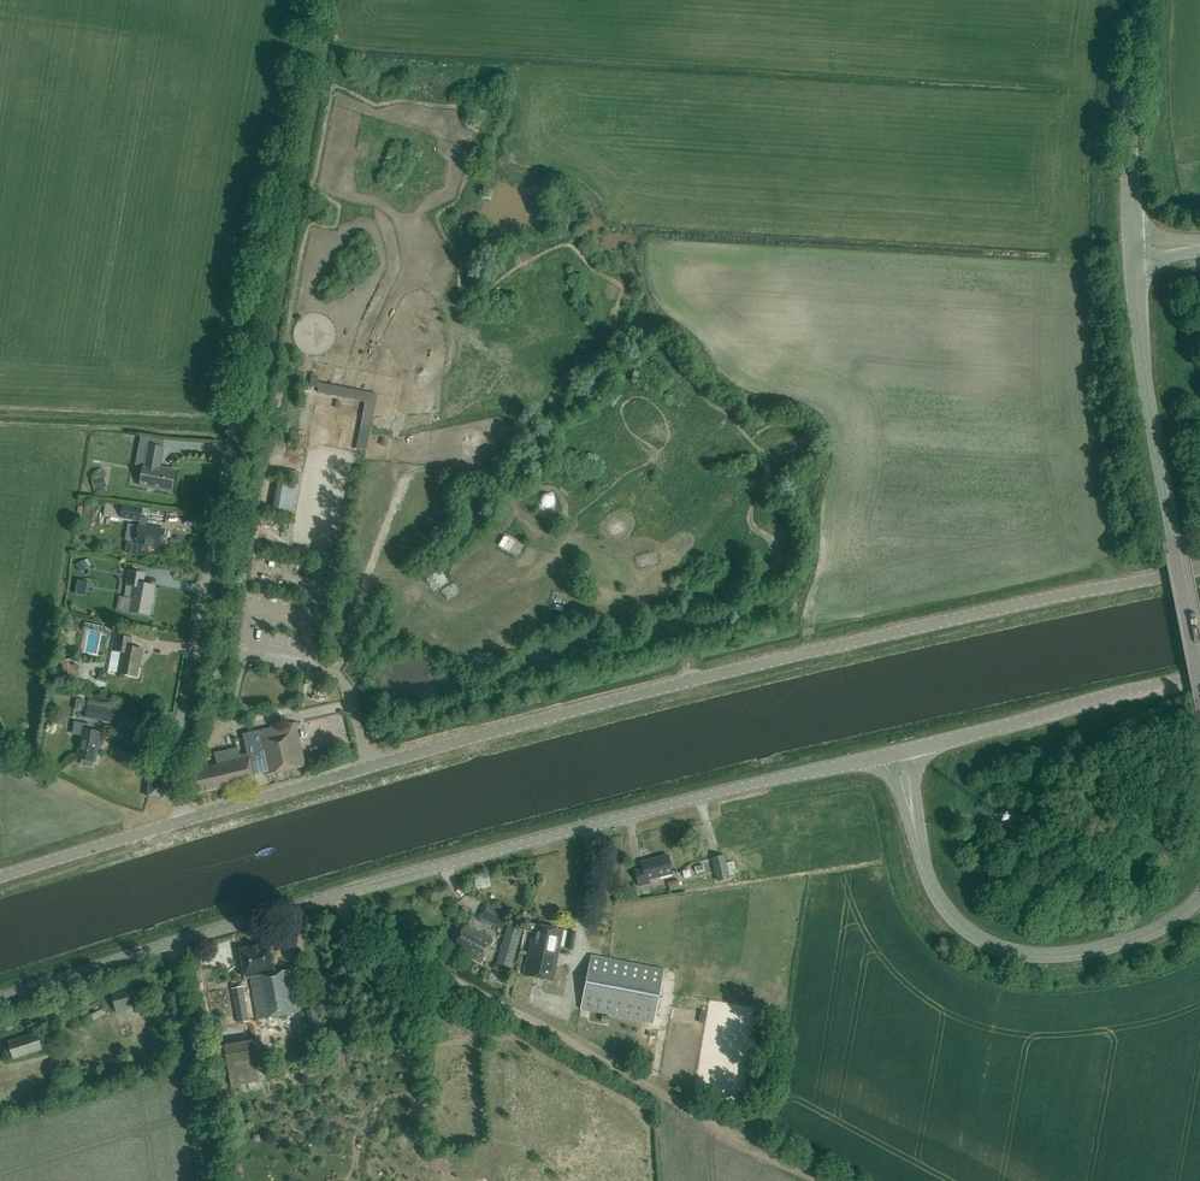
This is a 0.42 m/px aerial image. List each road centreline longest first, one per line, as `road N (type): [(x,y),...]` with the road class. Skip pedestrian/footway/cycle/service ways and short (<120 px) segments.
road 1 (tertiary): [(1199,568),(838,645),(185,820)]
road 2 (tertiary): [(0,999),(462,860),(886,754)]
road 3 (unclassified): [(185,820),(174,749),(308,0)]
road 4 (track): [(334,896),(345,919),(819,1180)]
road 5 (tertiary): [(1199,667),(1149,412),(1133,263)]
road 6 (tertiary): [(913,819),(927,873),(955,920),(1006,948),(1046,953),(1112,943),(1151,932),(1199,892)]
road 7 (tertiary): [(907,749),(1199,677)]
road 8 (tertiary): [(1131,239),(1138,0)]
road 9 (track): [(174,944),(205,1180)]
road 10 (tertiary): [(185,820),(0,878)]

